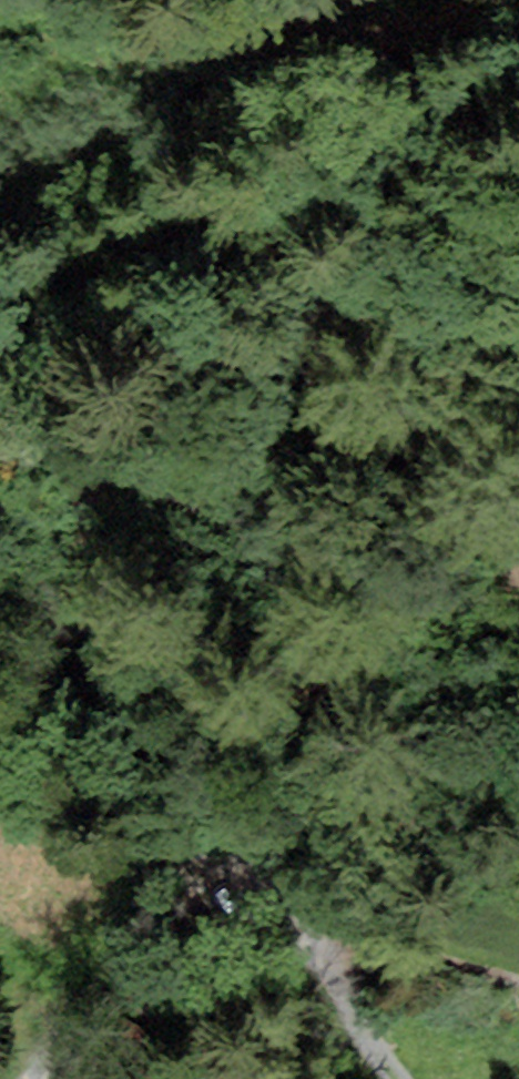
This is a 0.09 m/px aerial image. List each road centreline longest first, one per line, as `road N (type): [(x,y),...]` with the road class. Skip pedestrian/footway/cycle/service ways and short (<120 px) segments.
road 1 (track): [(232,868),(252,853),(171,712),(84,528),(81,486),(102,476),(139,484),(463,600),(472,580),(311,281),(338,266),(518,325)]
road 2 (track): [(232,868),(281,903),(356,1020)]

